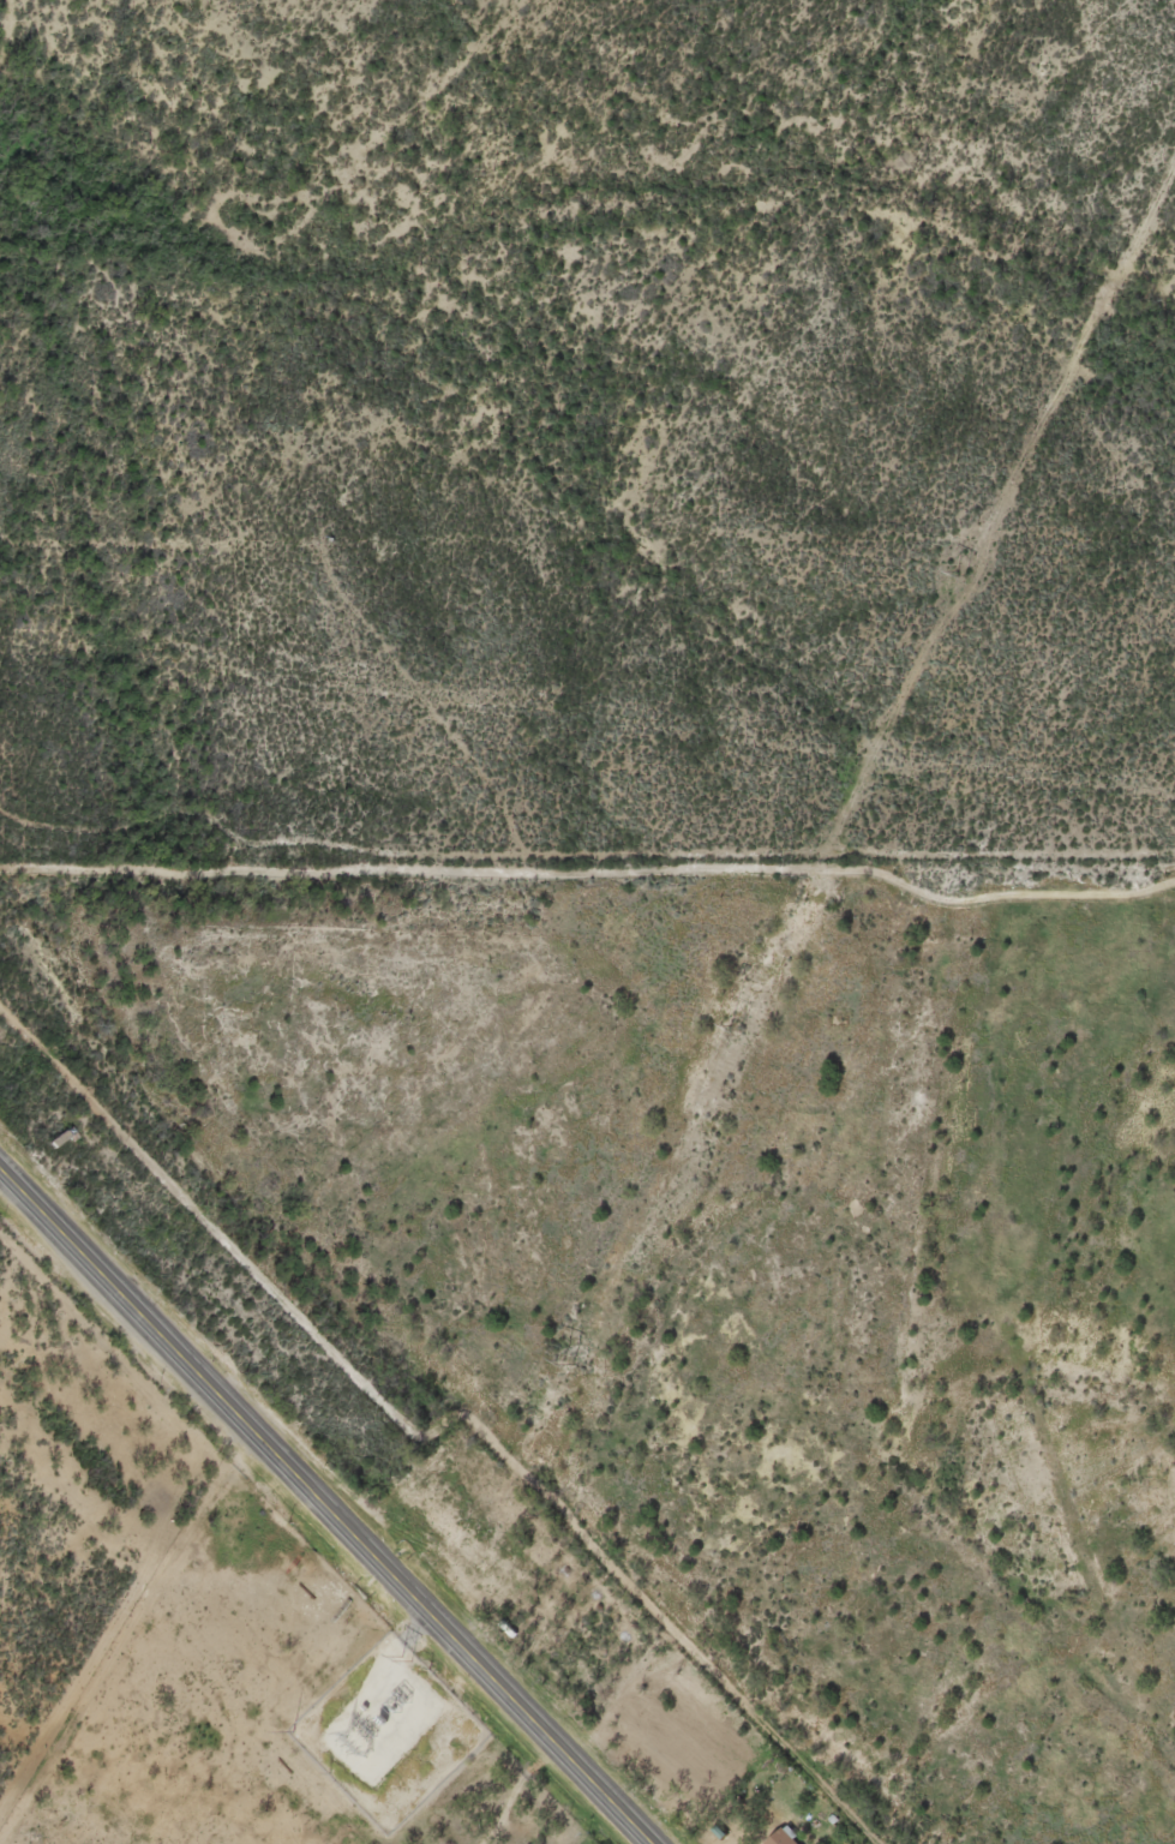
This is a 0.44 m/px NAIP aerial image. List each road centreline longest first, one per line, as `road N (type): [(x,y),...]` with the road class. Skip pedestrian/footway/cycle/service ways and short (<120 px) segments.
road 1 (trunk): [(652,1843),(0,1170)]

